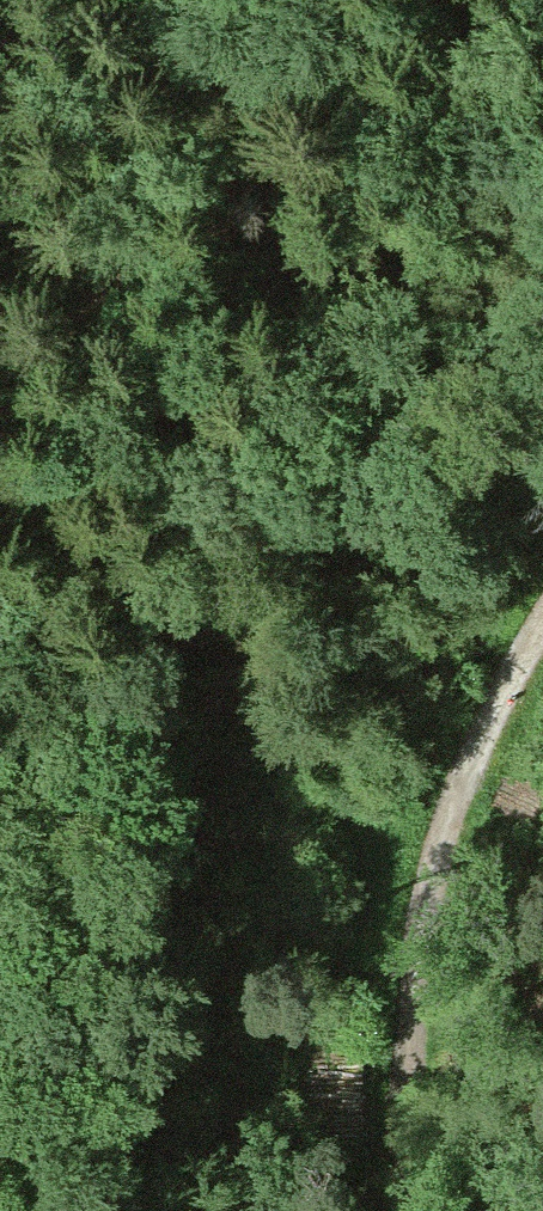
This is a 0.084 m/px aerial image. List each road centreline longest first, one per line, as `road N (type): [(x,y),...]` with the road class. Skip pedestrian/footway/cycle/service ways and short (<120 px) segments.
road 1 (track): [(430,201),(132,1003),(115,1129),(121,1202)]
road 2 (track): [(542,625),(449,772),(405,1015),(400,1210)]
road 3 (track): [(464,0),(430,201)]

